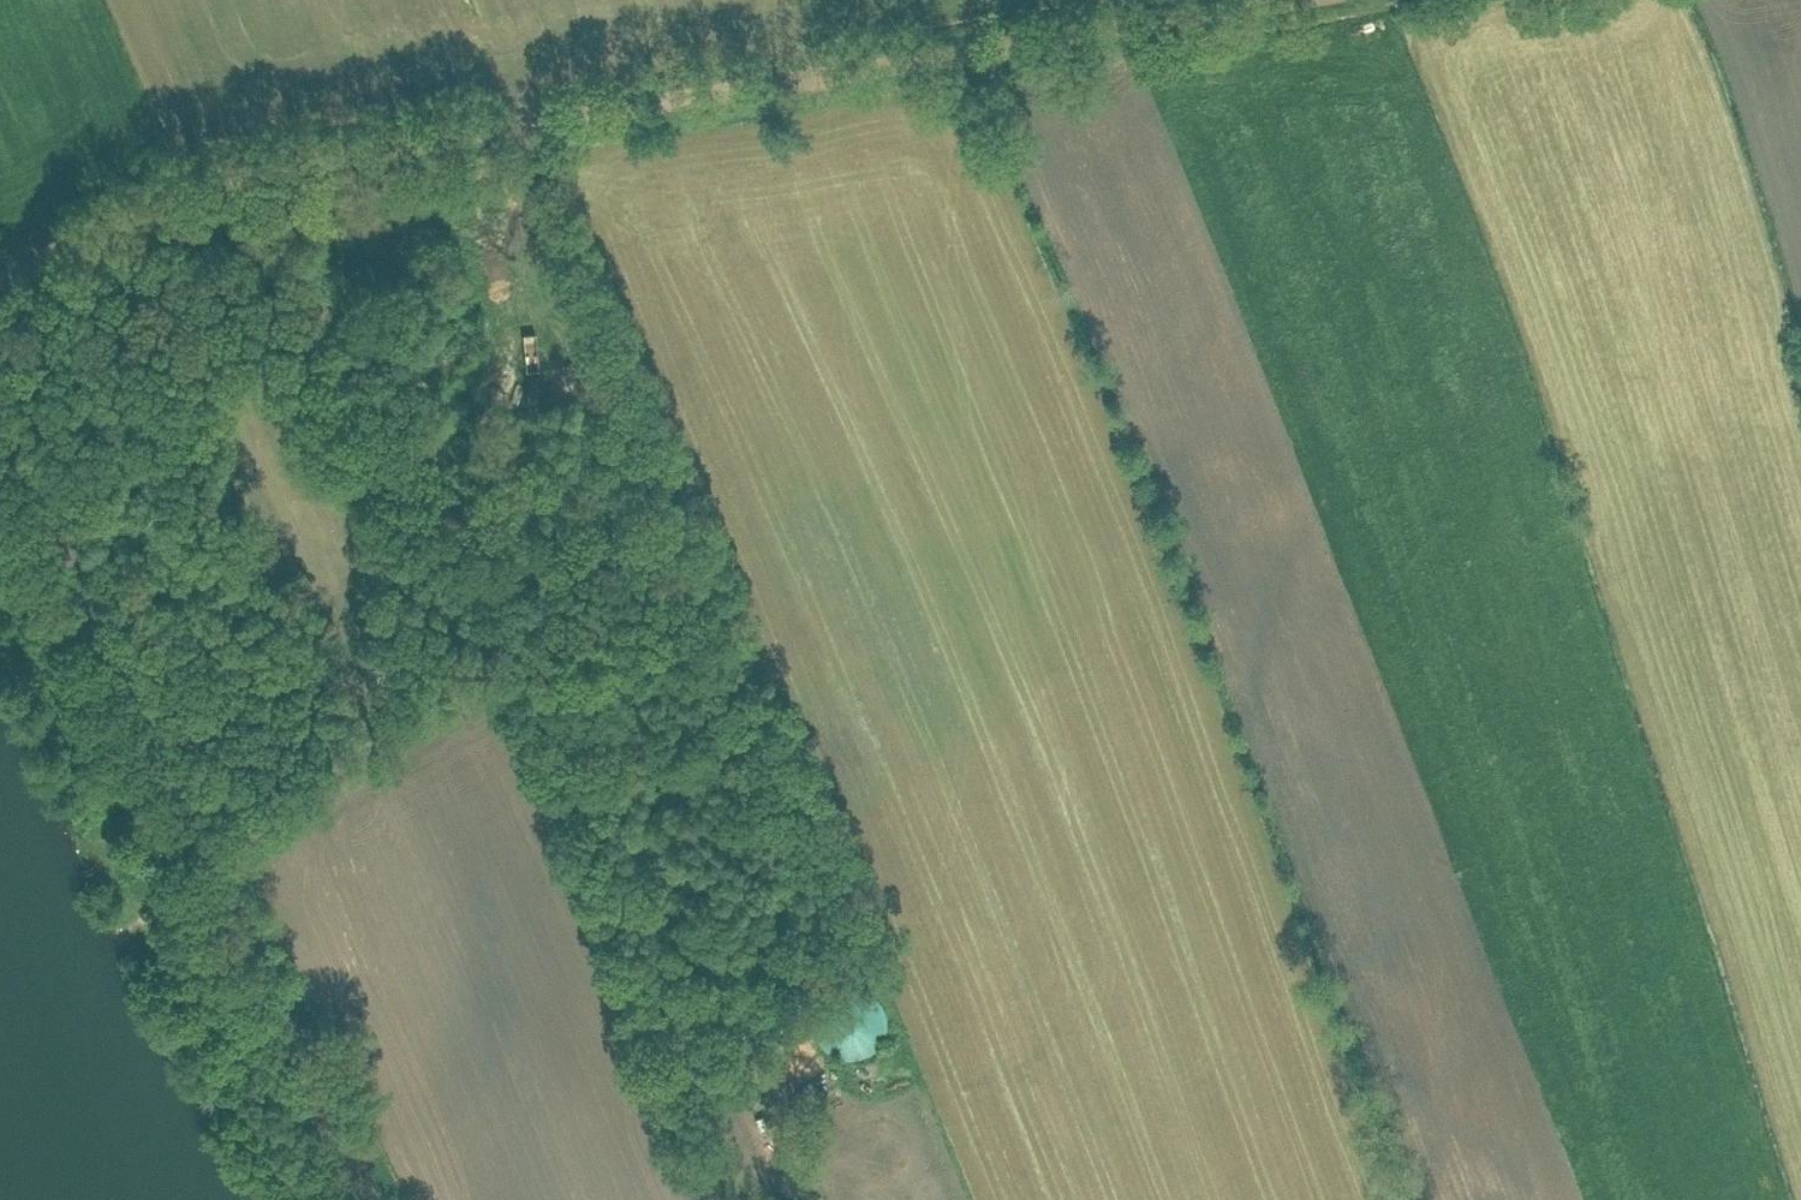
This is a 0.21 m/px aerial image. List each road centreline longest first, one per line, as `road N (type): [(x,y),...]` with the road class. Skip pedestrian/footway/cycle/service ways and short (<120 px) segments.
road 1 (track): [(0,282),(243,175),(296,161),(1293,0)]
road 2 (unclassified): [(371,1199),(0,444)]

